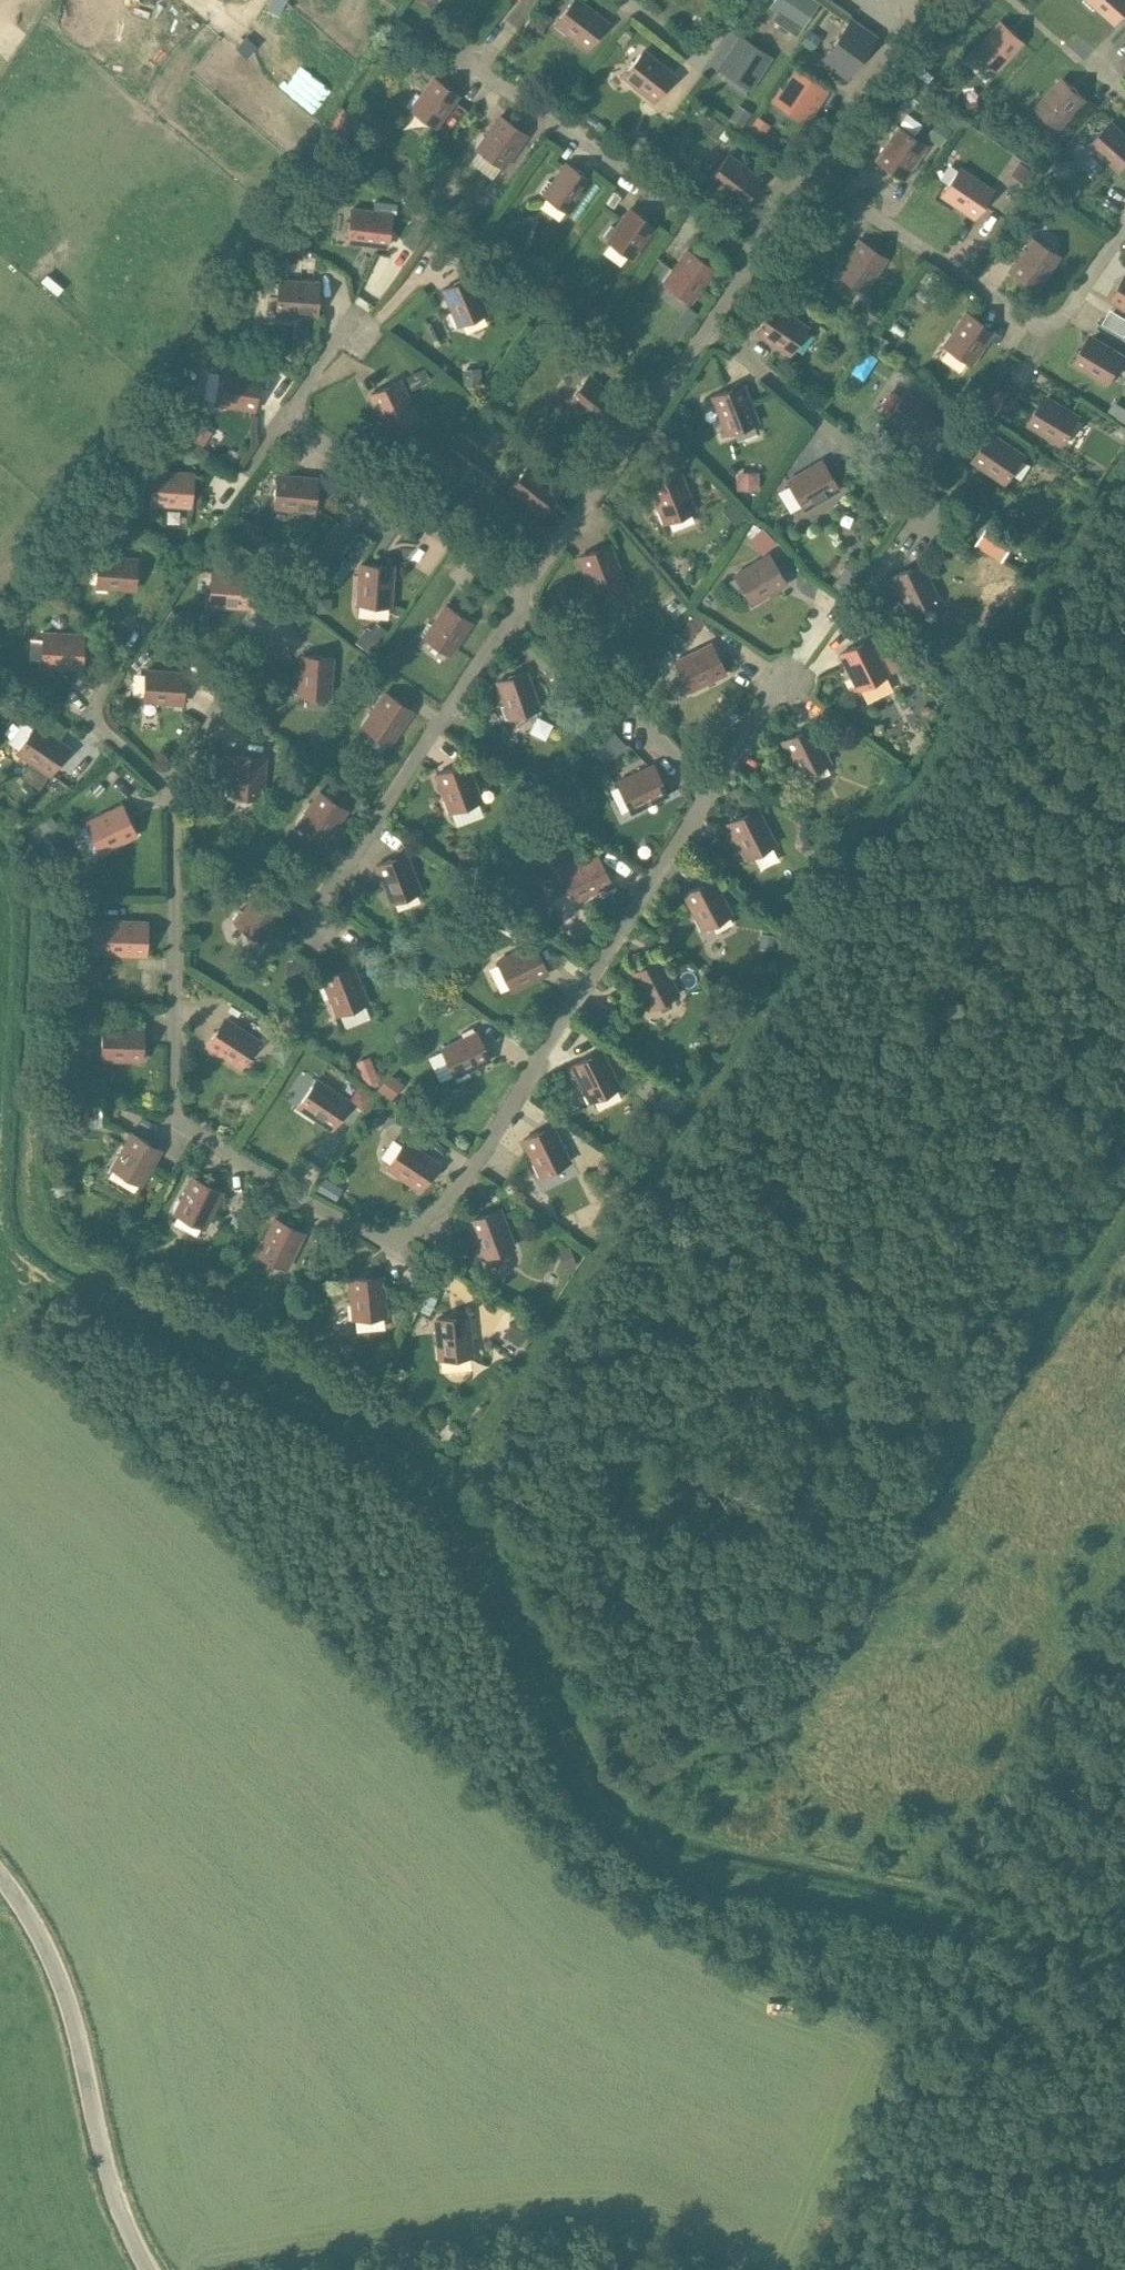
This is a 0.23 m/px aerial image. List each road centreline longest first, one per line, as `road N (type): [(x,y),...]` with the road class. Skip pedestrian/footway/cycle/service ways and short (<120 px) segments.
road 1 (residential): [(409,1264),(169,1122),(171,790)]
road 2 (residential): [(1045,338),(702,822)]
road 3 (residential): [(702,822),(409,1264)]
road 4 (unclassified): [(168,2269),(138,2210),(75,1973),(47,1924),(0,1873)]
road 5 (residential): [(294,954),(529,599)]
road 6 (residential): [(529,599),(752,262)]
road 7 (residential): [(752,262),(470,72),(507,22)]
road 8 (residential): [(171,790),(377,491)]
road 9 (residential): [(1045,338),(821,156)]
road 10 (residential): [(702,822),(650,726),(569,632),(529,599)]
road 11 (residential): [(171,790),(95,714),(136,638)]
road 12 (residential): [(529,599),(377,491)]
road 13 (residential): [(821,156),(923,0)]
road 14 (residential): [(1124,218),(1045,338)]
road 15 (residential): [(752,262),(821,156)]
road 16 (residential): [(284,418),(353,315)]

